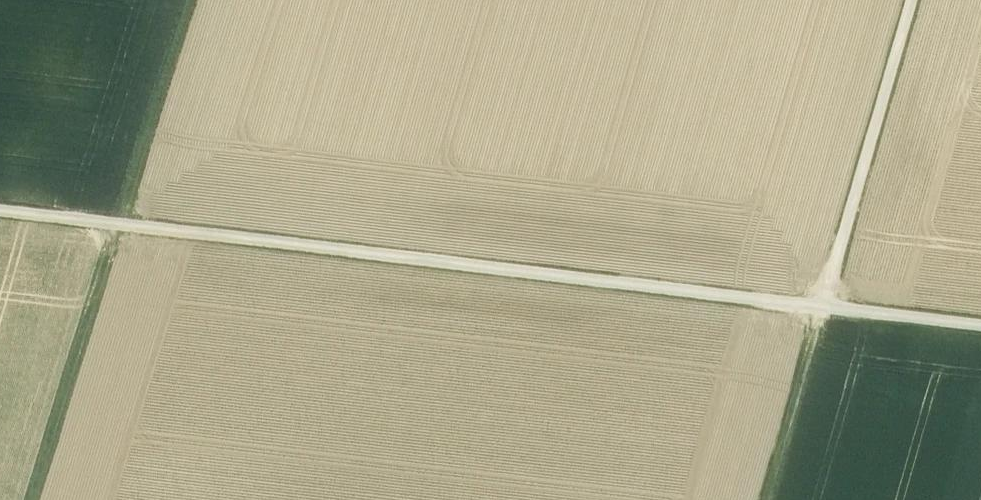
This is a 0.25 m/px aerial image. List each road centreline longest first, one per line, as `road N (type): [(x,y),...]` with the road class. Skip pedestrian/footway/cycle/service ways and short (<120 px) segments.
road 1 (track): [(120,223),(824,306)]
road 2 (track): [(824,306),(922,0)]
road 3 (track): [(120,223),(47,499)]
road 4 (track): [(200,0),(120,223)]
road 5 (track): [(773,499),(824,306)]
road 6 (track): [(980,326),(824,306)]
road 7 (track): [(0,209),(120,223)]

